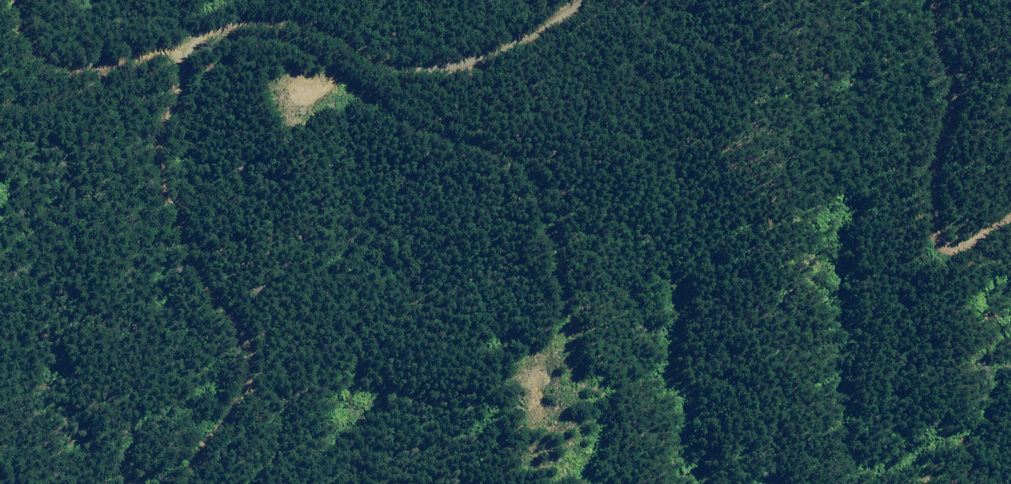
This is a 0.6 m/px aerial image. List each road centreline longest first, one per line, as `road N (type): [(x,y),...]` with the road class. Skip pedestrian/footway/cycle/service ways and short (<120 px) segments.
road 1 (track): [(600,0),(560,31),(477,64),(414,78),(308,33),(260,24),(198,39),(165,140),(165,196),(224,323),(243,339),(246,371),(236,408),(188,483)]
road 2 (track): [(1010,222),(942,256),(933,239),(929,195),(953,87),(931,0)]
road 3 (track): [(10,0),(26,50),(70,73),(198,39)]

